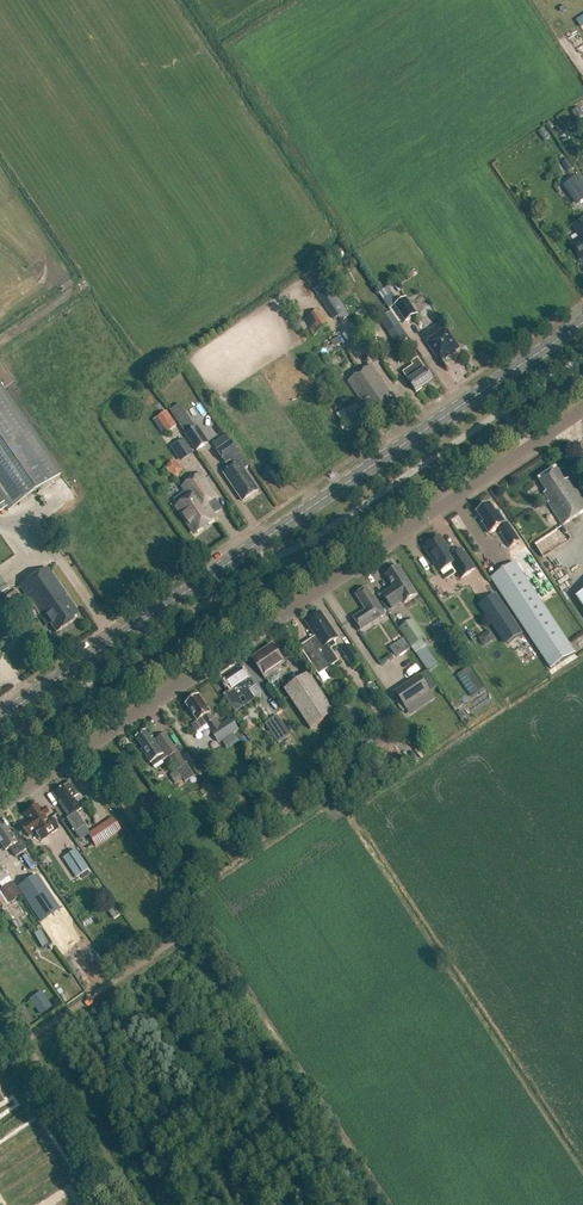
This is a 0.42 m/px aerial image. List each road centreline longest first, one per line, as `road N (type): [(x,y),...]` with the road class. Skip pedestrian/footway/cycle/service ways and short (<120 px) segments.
road 1 (secondary): [(0,716),(582,321)]
road 2 (unclassified): [(0,803),(582,409)]

